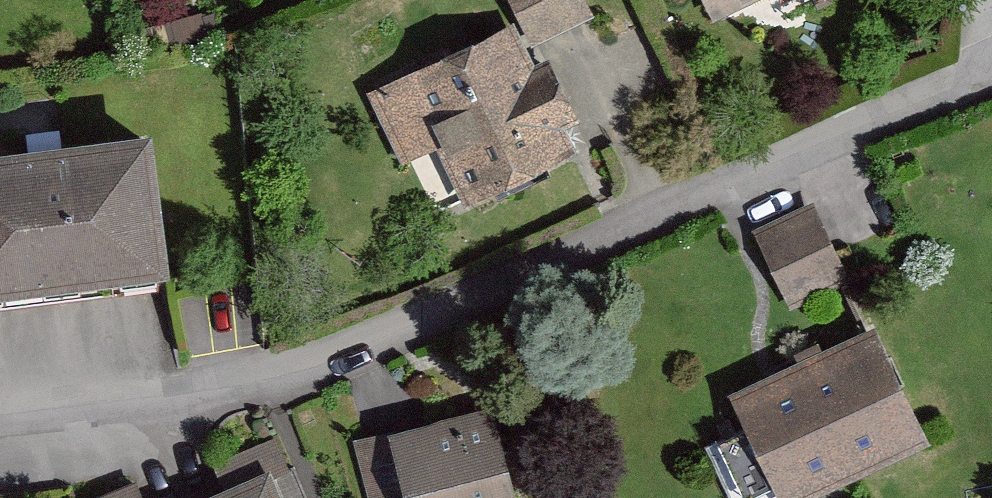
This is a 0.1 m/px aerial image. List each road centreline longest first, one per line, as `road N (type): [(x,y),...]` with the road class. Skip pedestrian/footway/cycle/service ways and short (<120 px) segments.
road 1 (residential): [(0,416),(319,373),(701,203),(991,58)]

